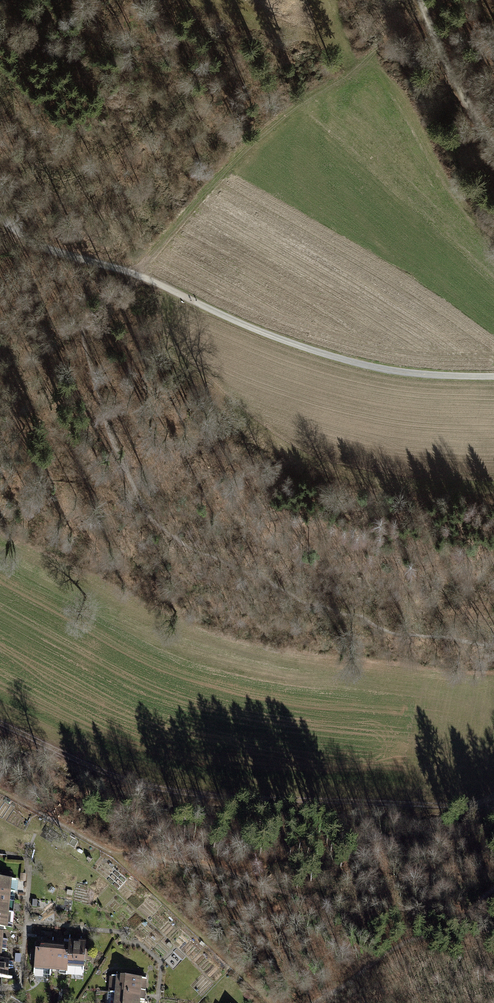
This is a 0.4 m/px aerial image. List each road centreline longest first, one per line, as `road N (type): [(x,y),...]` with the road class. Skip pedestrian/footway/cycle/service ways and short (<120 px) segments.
road 1 (track): [(493,376),(402,371),(303,347),(136,276),(46,248),(0,218)]
road 2 (track): [(0,723),(106,773),(174,792),(458,806),(493,796)]
road 3 (track): [(421,0),(493,150)]

